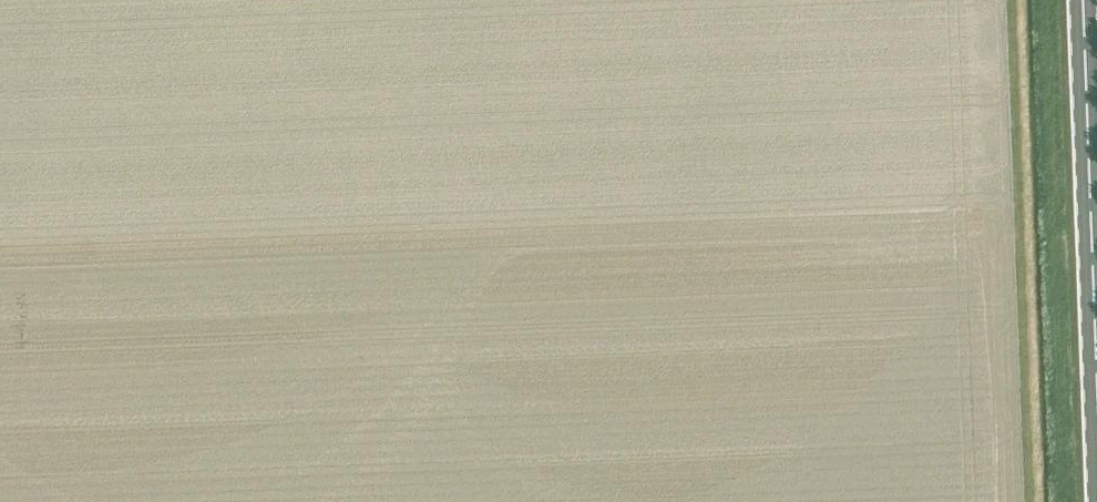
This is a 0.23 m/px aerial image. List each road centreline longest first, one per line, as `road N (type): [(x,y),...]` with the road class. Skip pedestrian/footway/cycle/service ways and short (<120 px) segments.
road 1 (secondary): [(1096,389),(1083,0)]

